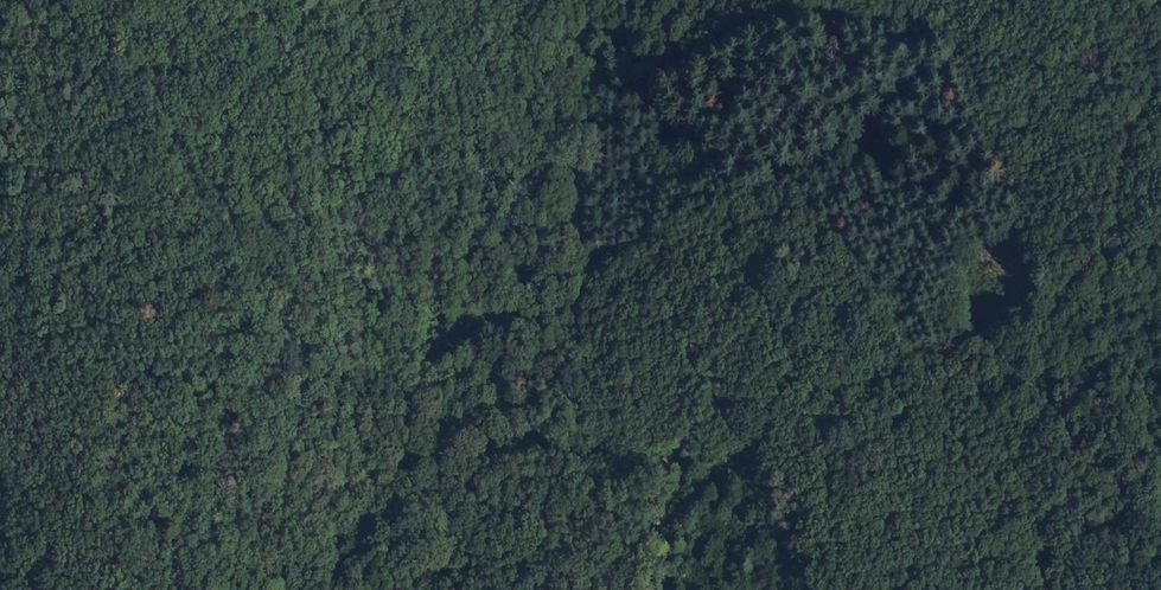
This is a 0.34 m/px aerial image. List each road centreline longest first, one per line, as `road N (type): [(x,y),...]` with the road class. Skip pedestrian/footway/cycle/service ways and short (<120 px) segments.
road 1 (track): [(1160,106),(1135,137),(1106,246),(1064,292),(867,378),(777,433),(664,525),(605,589)]
road 2 (track): [(269,589),(264,540),(203,412),(201,356),(95,106),(0,13)]
road 3 (track): [(515,0),(549,43),(585,69),(654,77),(867,0)]
road 4 (track): [(123,589),(139,529),(203,412)]

